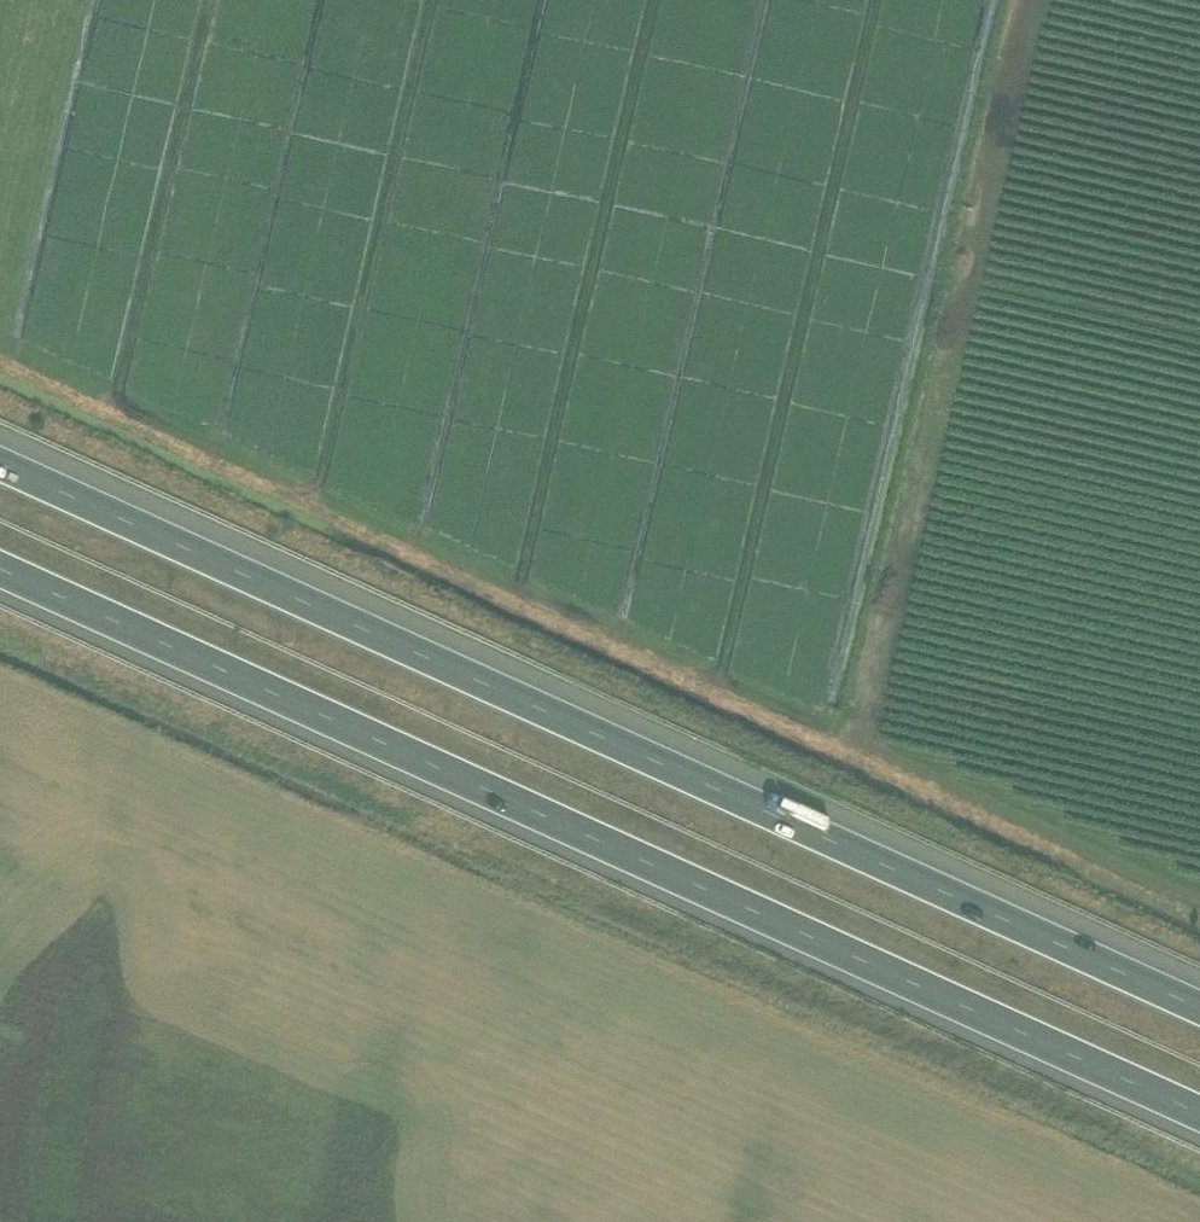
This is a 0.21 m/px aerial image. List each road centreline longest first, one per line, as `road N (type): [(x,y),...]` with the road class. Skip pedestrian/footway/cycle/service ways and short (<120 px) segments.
road 1 (motorway): [(0,555),(1199,1100)]
road 2 (motorway): [(1199,997),(0,453)]

